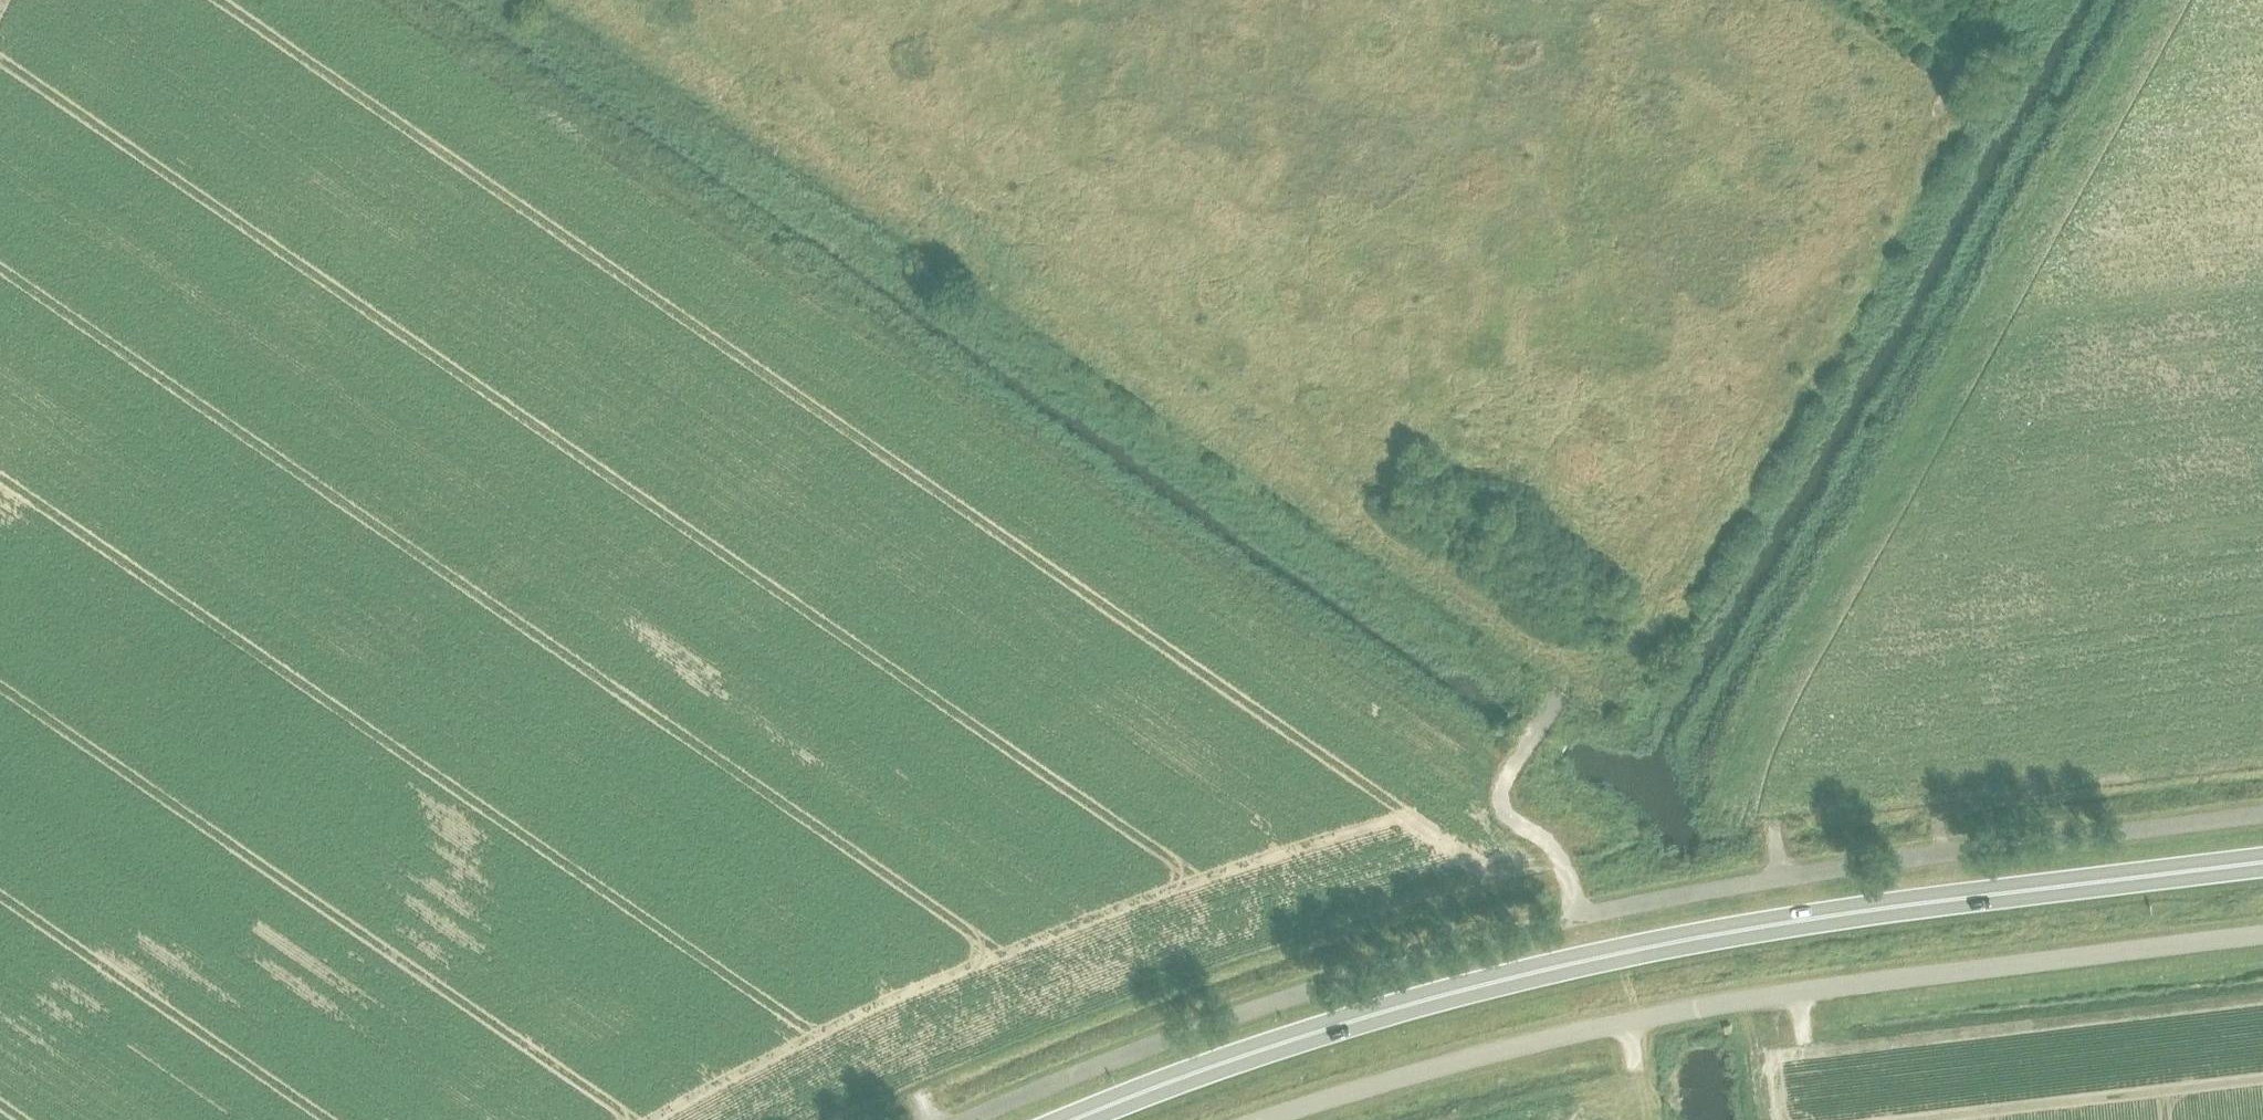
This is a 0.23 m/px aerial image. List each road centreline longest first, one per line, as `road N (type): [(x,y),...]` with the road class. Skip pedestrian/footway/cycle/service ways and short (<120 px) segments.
road 1 (unclassified): [(972,1119),(1276,1002),(1634,904),(1784,875),(2262,816)]
road 2 (trunk): [(1058,1119),(1347,1023),(1623,953),(1987,895),(2262,862)]
road 3 (unclassified): [(1266,1119),(1512,1047),(1713,1004),(2262,935)]

